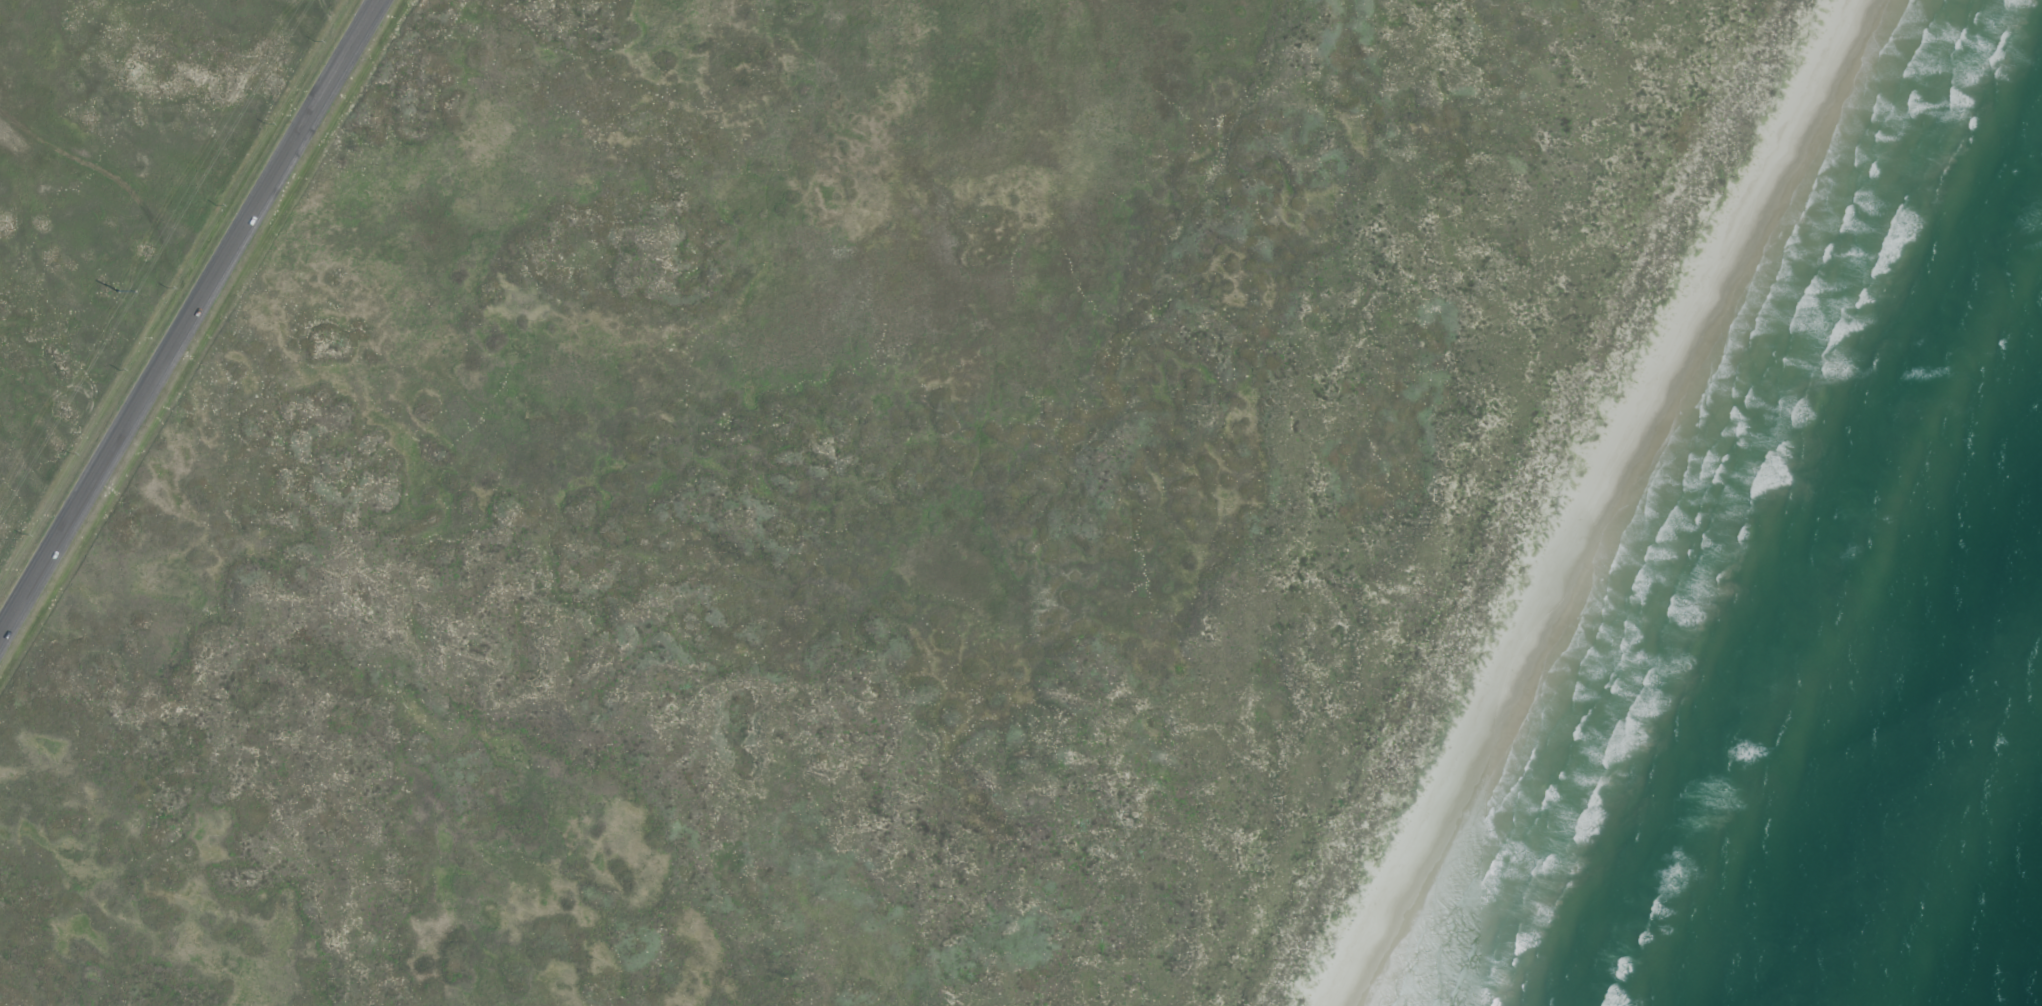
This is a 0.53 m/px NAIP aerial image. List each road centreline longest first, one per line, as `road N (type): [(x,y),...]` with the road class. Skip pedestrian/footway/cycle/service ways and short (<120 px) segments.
road 1 (primary): [(0,648),(386,0)]

